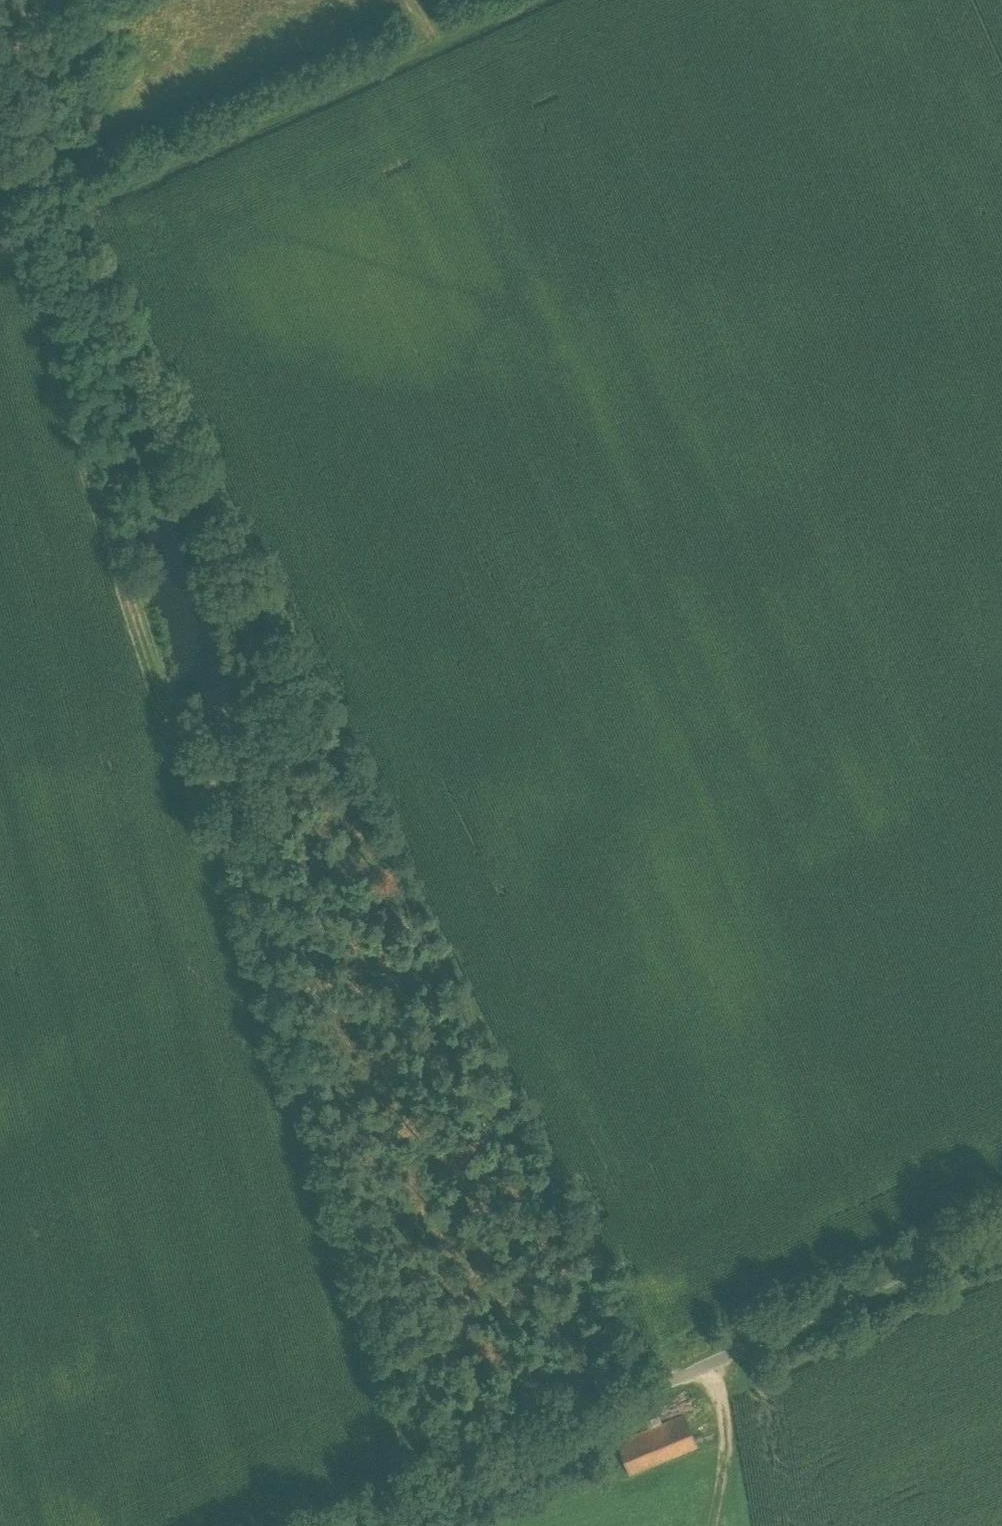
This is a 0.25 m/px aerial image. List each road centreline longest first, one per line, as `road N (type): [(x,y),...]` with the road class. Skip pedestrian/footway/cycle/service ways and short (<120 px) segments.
road 1 (unclassified): [(367,1525),(1001,1236)]

